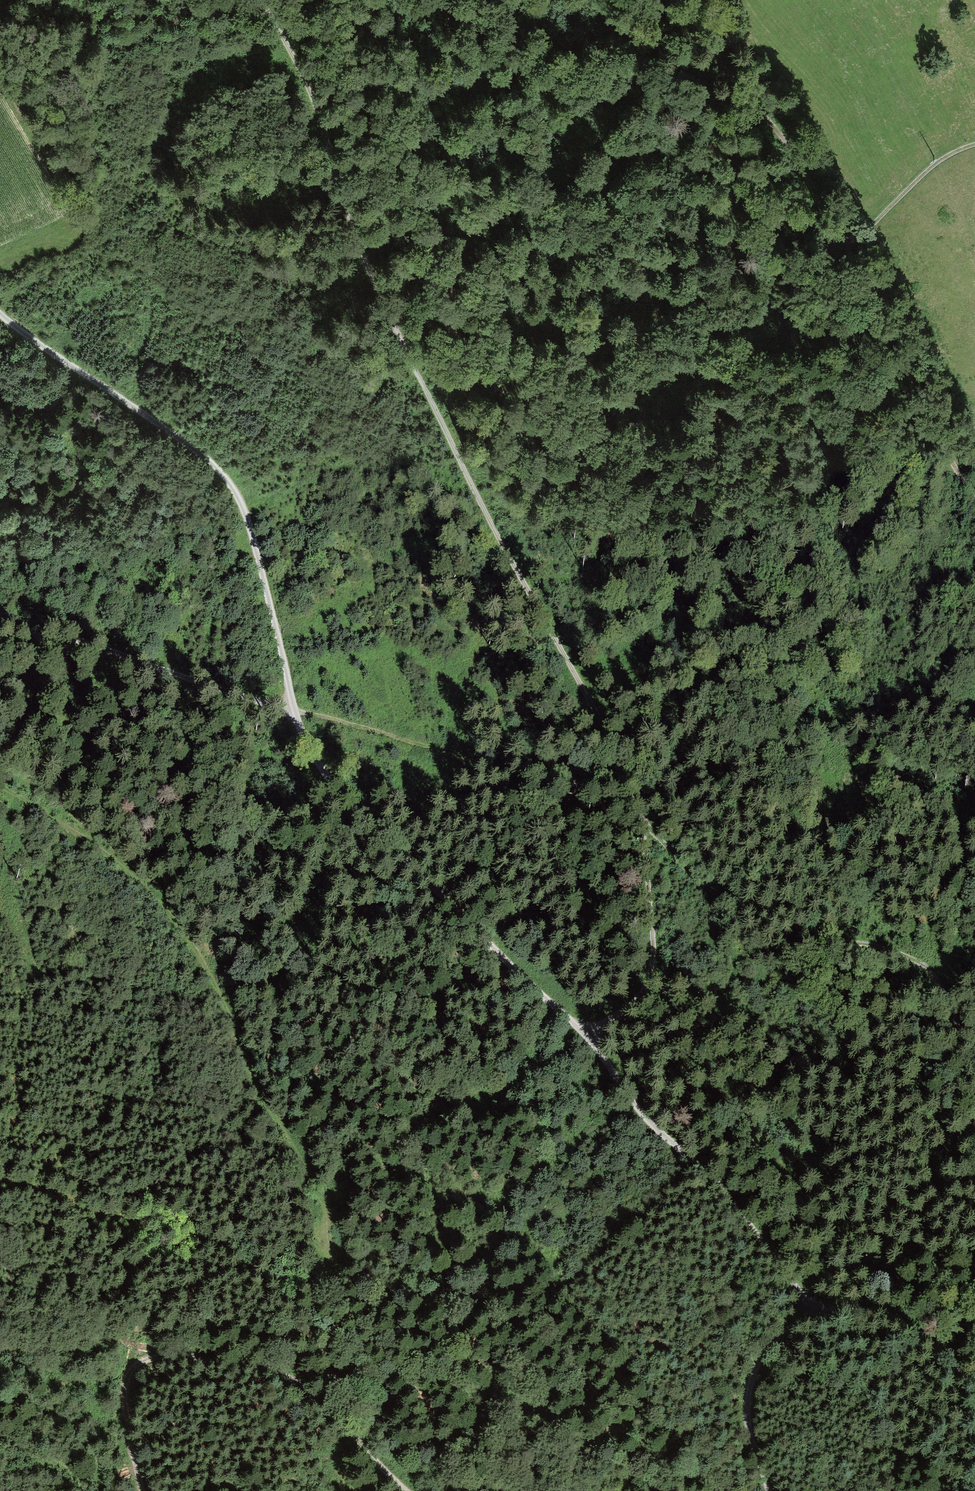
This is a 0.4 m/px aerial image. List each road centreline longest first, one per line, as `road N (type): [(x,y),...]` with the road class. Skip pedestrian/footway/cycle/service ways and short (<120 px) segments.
road 1 (track): [(0,634),(62,636),(293,712),(578,786),(705,780),(786,743),(804,720),(808,681),(715,531),(716,320),(696,155),(655,0)]
road 2 (track): [(812,1307),(790,1268),(728,1195),(659,1132),(585,1032),(531,986),(312,756),(296,724),(239,498),(225,475),(0,314)]
road 3 (track): [(585,1032),(631,1007),(649,982),(639,807),(389,320),(313,97),(263,0)]
road 4 (track): [(334,1254),(315,1176),(268,1107),(193,943),(113,860),(0,785)]
road 5 (track): [(974,498),(810,193),(675,0)]
road 6 (track): [(407,1490),(283,1373),(157,1358),(126,1381),(120,1424),(132,1490)]
road 7 (track): [(974,1054),(928,970),(892,950),(818,940),(740,907),(697,879),(644,826)]
road 8 (track): [(766,1490),(750,1439),(748,1391),(779,1332),(812,1307),(845,1301),(885,1311),(921,1331),(974,1387)]
road 9 (track): [(842,249),(942,158),(974,148)]

